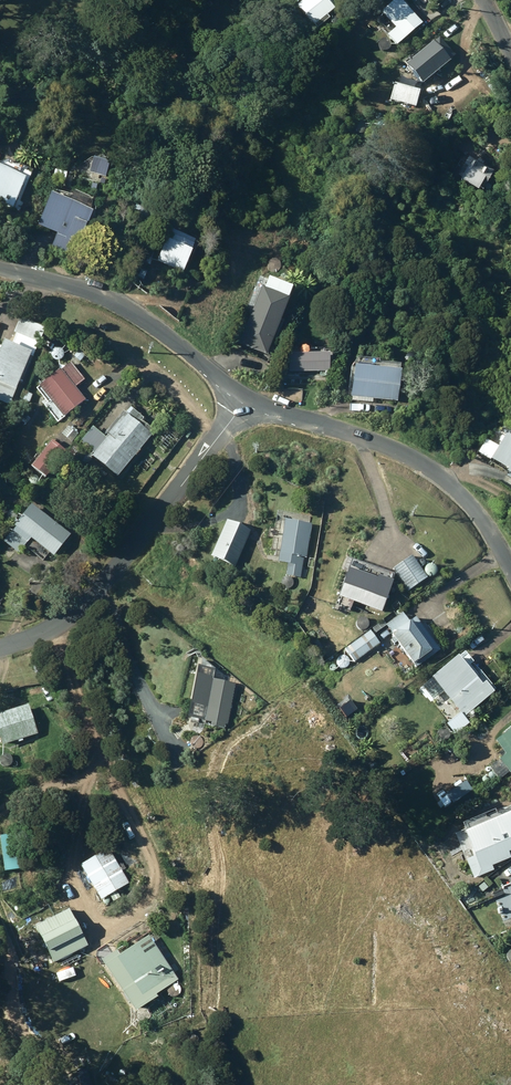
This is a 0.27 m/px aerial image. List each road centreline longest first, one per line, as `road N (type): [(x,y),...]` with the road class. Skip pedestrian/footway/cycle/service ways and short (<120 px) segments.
road 1 (residential): [(247,397),(92,596),(61,620),(0,645)]
road 2 (unclassified): [(510,568),(447,480),(364,438),(247,397)]
road 3 (unclassified): [(247,397),(118,304),(0,269)]
road 4 (track): [(220,436),(139,364),(122,369)]

